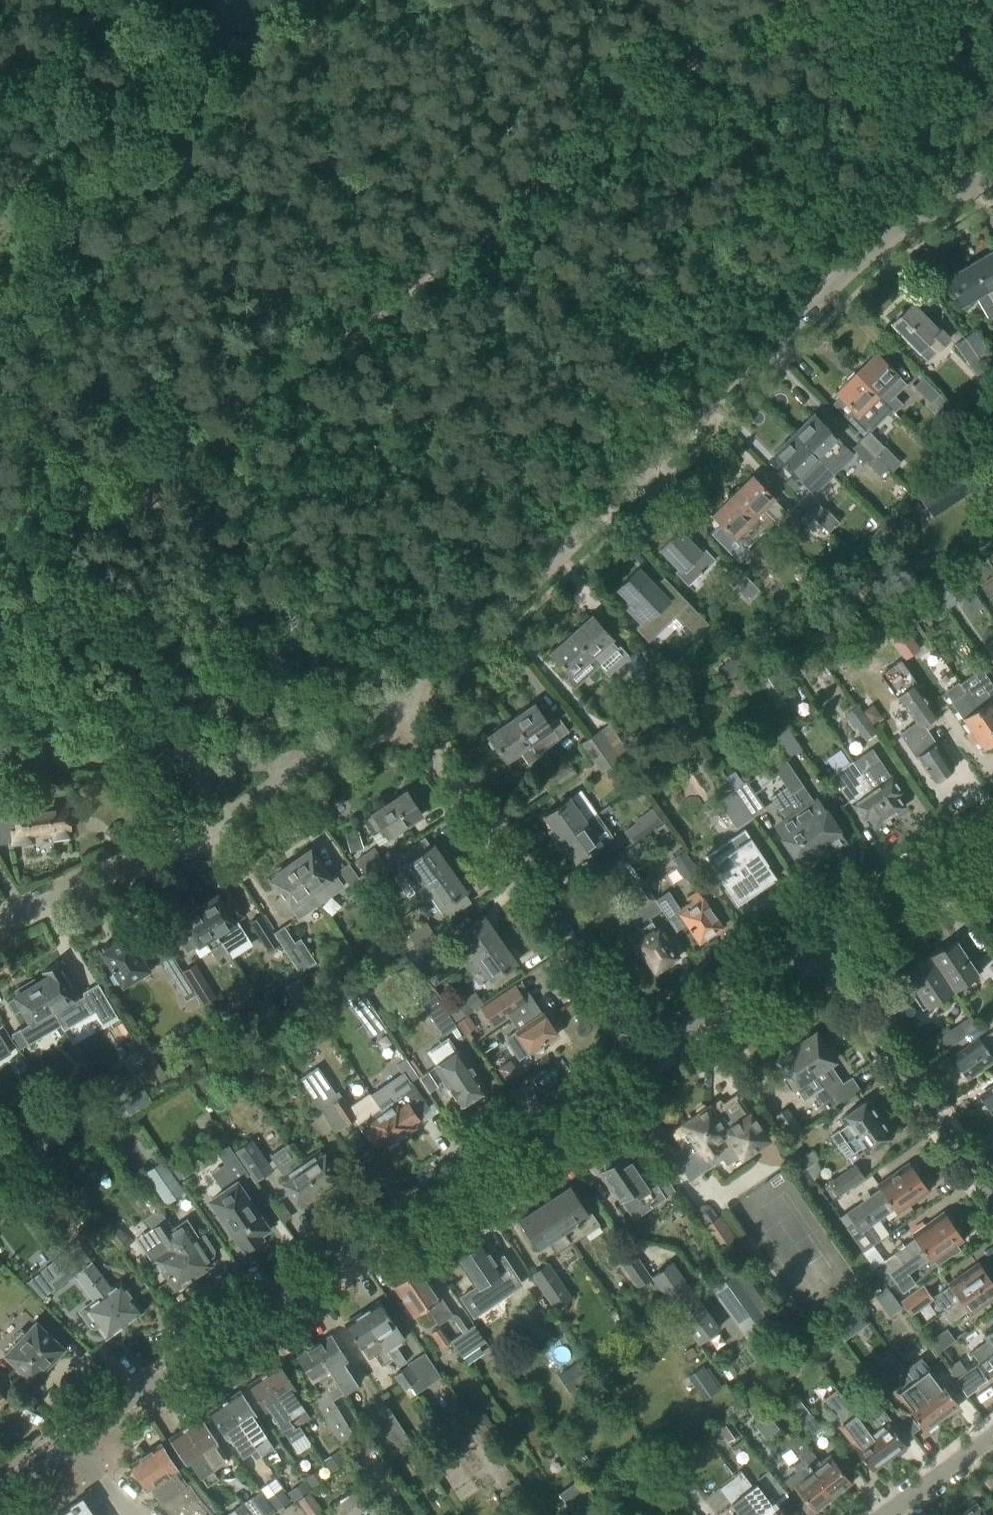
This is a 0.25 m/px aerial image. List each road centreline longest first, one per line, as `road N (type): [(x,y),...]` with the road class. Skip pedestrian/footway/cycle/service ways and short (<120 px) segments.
road 1 (residential): [(394,706),(842,276),(897,230),(992,176)]
road 2 (tertiary): [(646,1054),(62,1447)]
road 3 (track): [(741,0),(662,102),(348,339)]
road 4 (residential): [(646,1054),(394,706)]
road 5 (track): [(348,339),(95,528),(0,560)]
road 6 (track): [(842,276),(646,0)]
road 7 (residential): [(992,1196),(811,942)]
road 8 (residential): [(0,923),(212,826)]
road 9 (tertiary): [(992,821),(811,942)]
road 10 (tertiary): [(811,942),(646,1054)]
road 11 (residential): [(192,761),(0,731)]
road 12 (residential): [(992,1435),(884,1514)]

